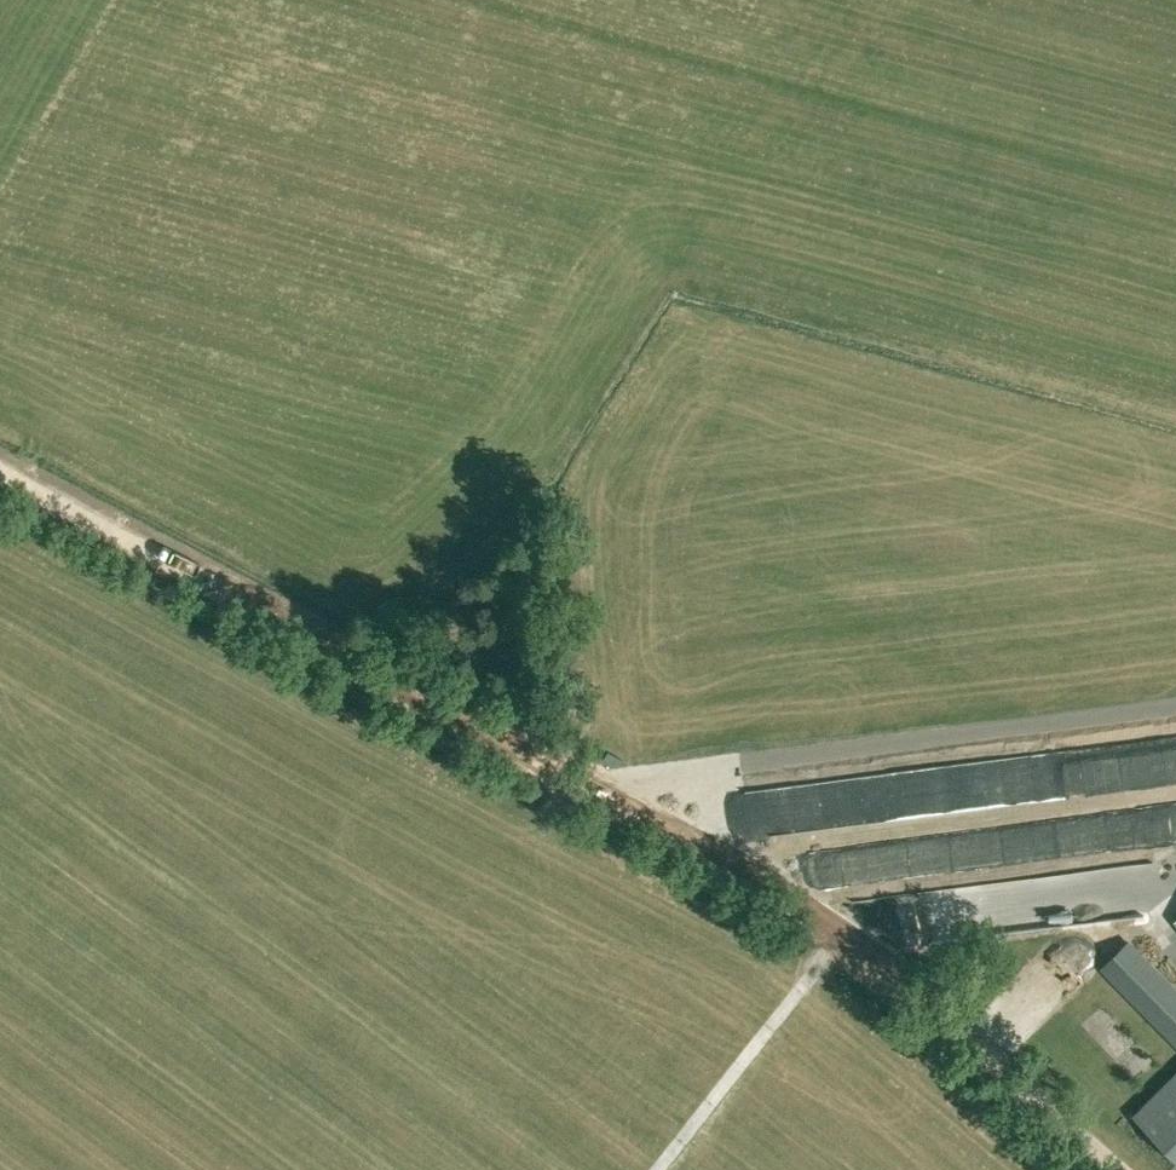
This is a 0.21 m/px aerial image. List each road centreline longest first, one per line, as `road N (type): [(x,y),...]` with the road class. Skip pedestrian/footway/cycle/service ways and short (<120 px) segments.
road 1 (unclassified): [(1121,1169),(816,912),(0,474)]

